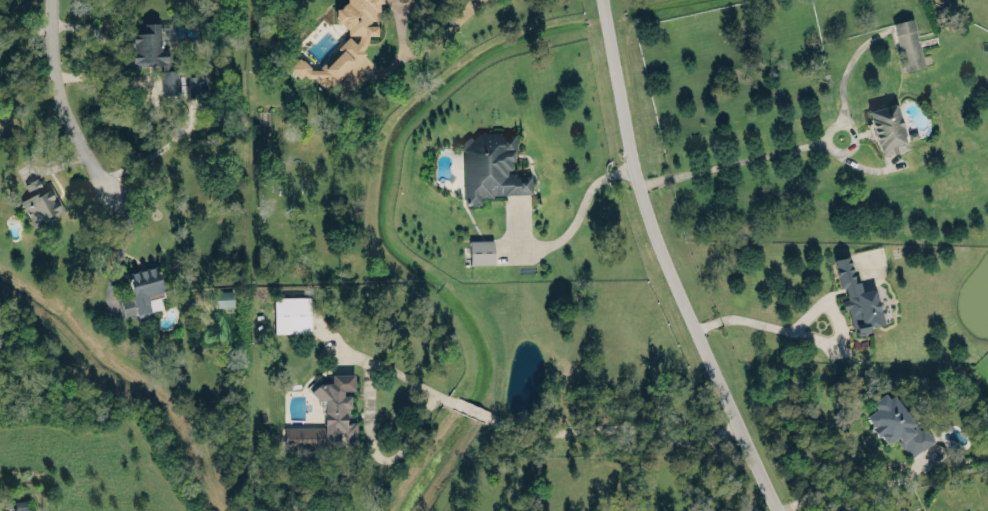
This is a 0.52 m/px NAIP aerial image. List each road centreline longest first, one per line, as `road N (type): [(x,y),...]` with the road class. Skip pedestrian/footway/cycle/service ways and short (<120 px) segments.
road 1 (residential): [(603,0),(638,185),(782,510)]
road 2 (residential): [(50,0),(66,116),(115,199)]

